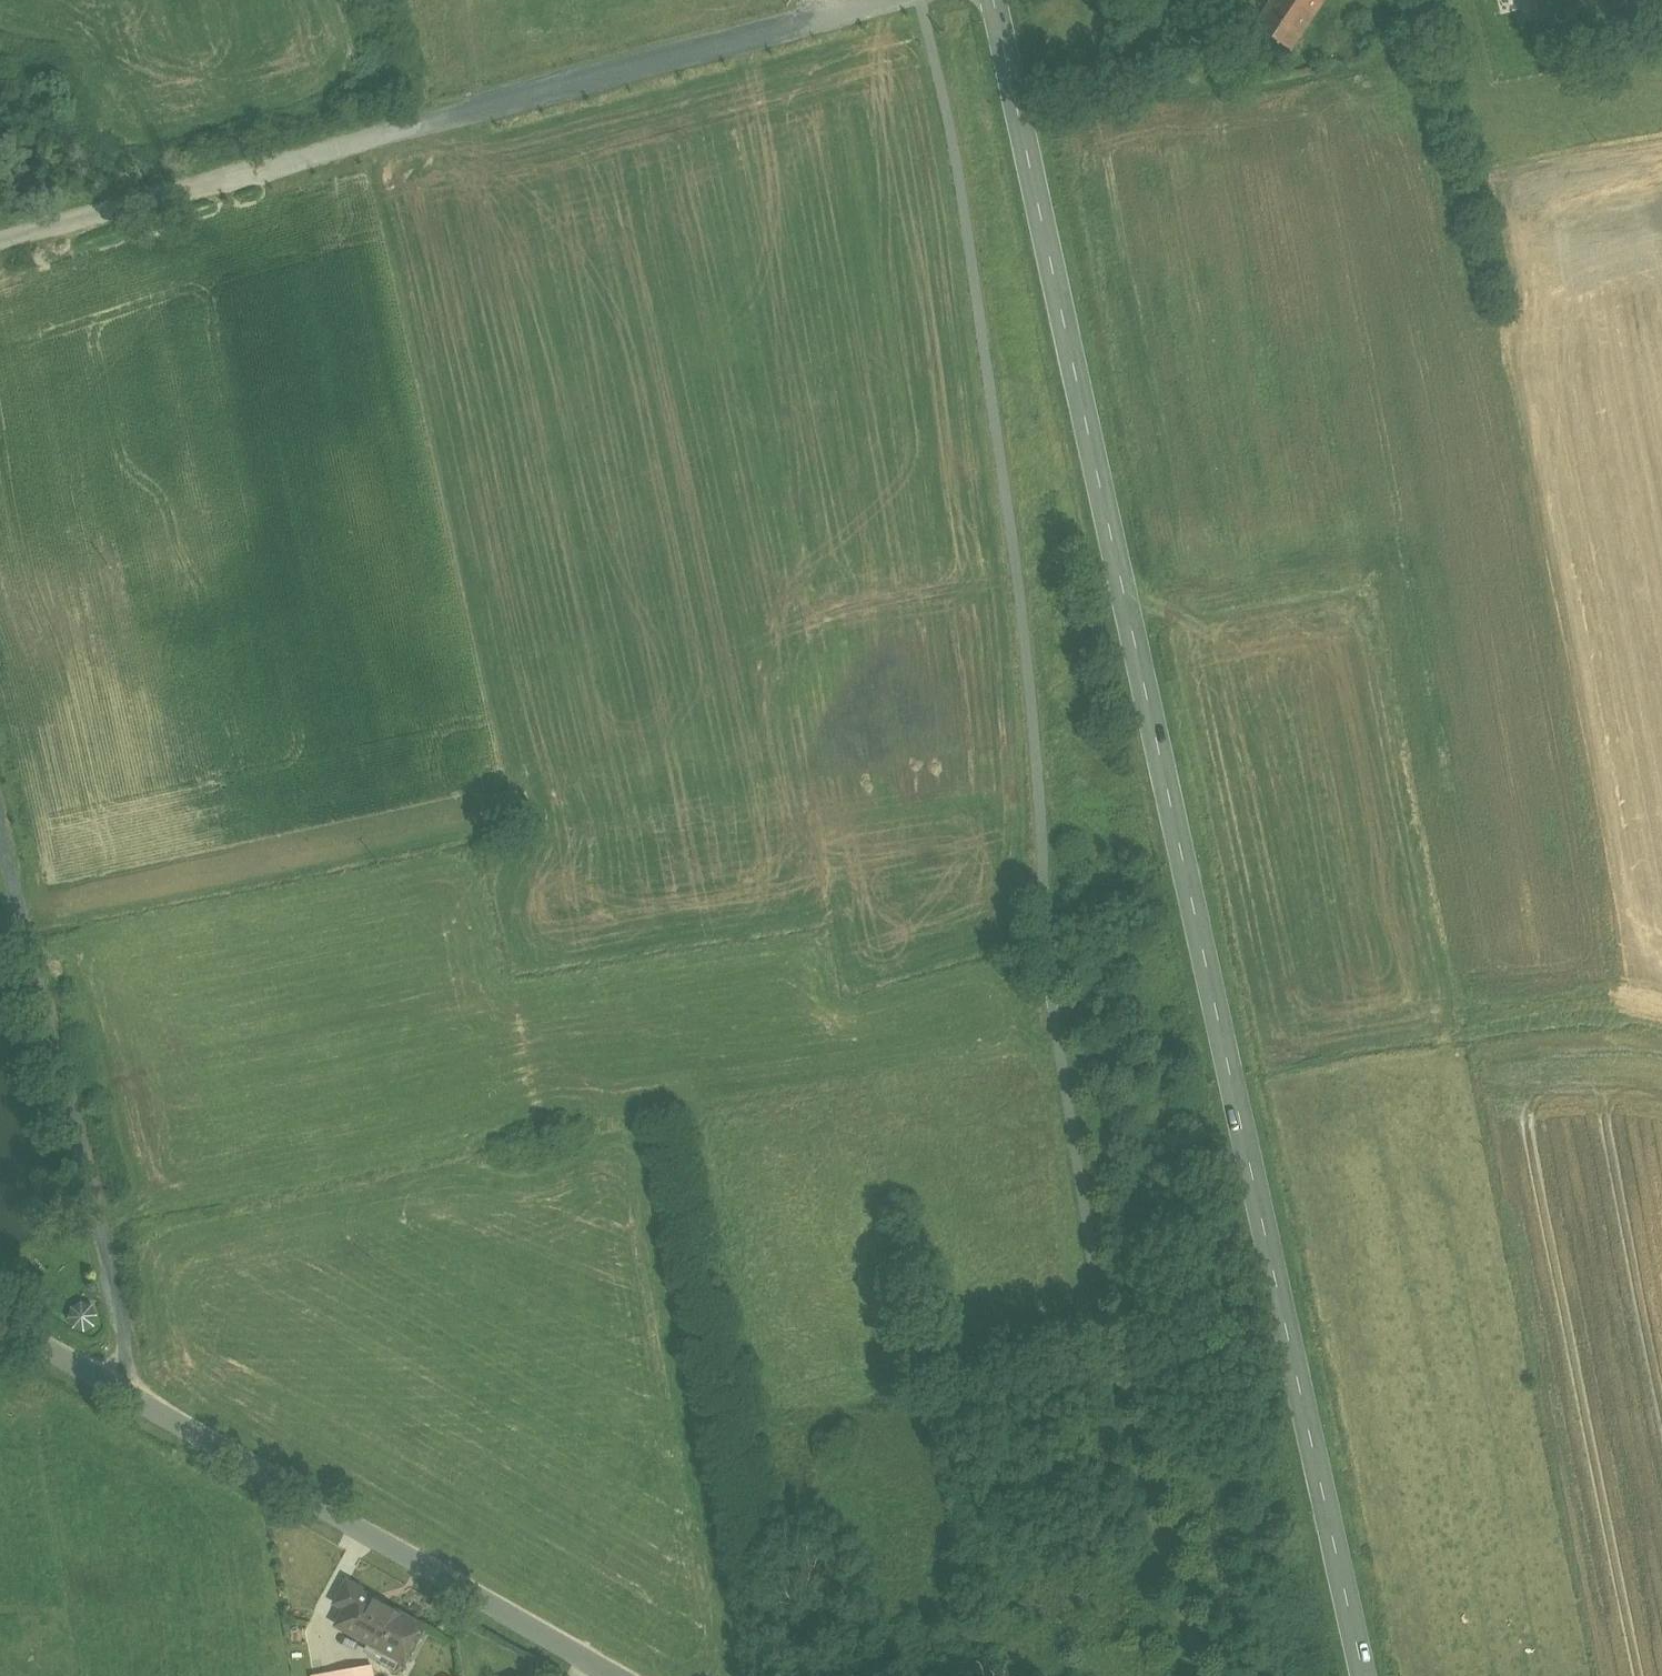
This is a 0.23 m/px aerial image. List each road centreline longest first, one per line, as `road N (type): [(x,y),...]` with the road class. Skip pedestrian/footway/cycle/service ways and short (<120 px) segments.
road 1 (secondary): [(1365,1675),(997,0)]
road 2 (unclassified): [(616,1675),(0,1322)]
road 3 (track): [(0,793),(161,1415)]
road 4 (track): [(604,73),(0,239)]

